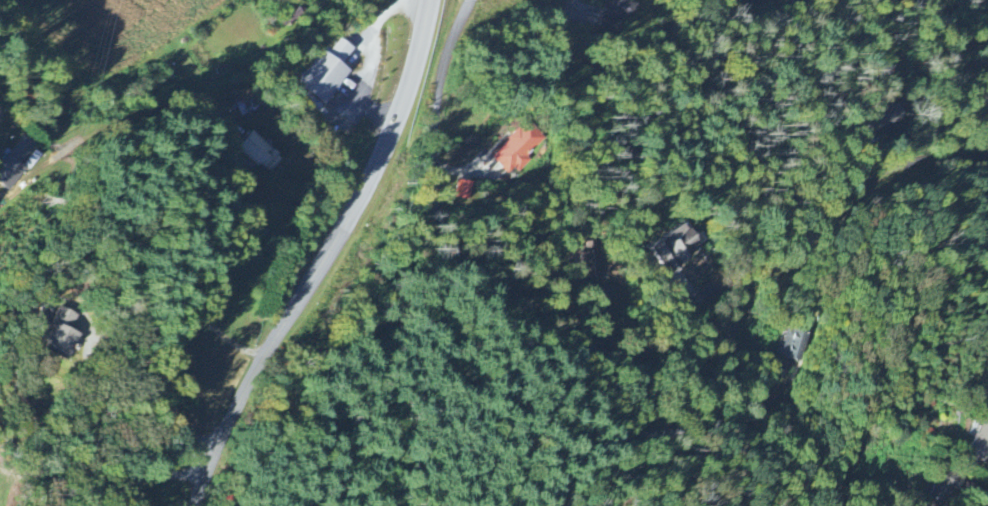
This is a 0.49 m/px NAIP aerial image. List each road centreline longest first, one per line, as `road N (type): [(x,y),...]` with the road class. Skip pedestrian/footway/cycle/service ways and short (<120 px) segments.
road 1 (residential): [(469,0),(438,111),(436,222),(448,249),(517,308),(601,355),(651,348),(724,286),(792,258),(812,241),(836,195),(868,174),(987,152)]
road 2 (primary): [(198,505),(272,357),(378,174),(429,0)]
road 3 (residential): [(214,468),(85,476),(43,462),(0,425)]

